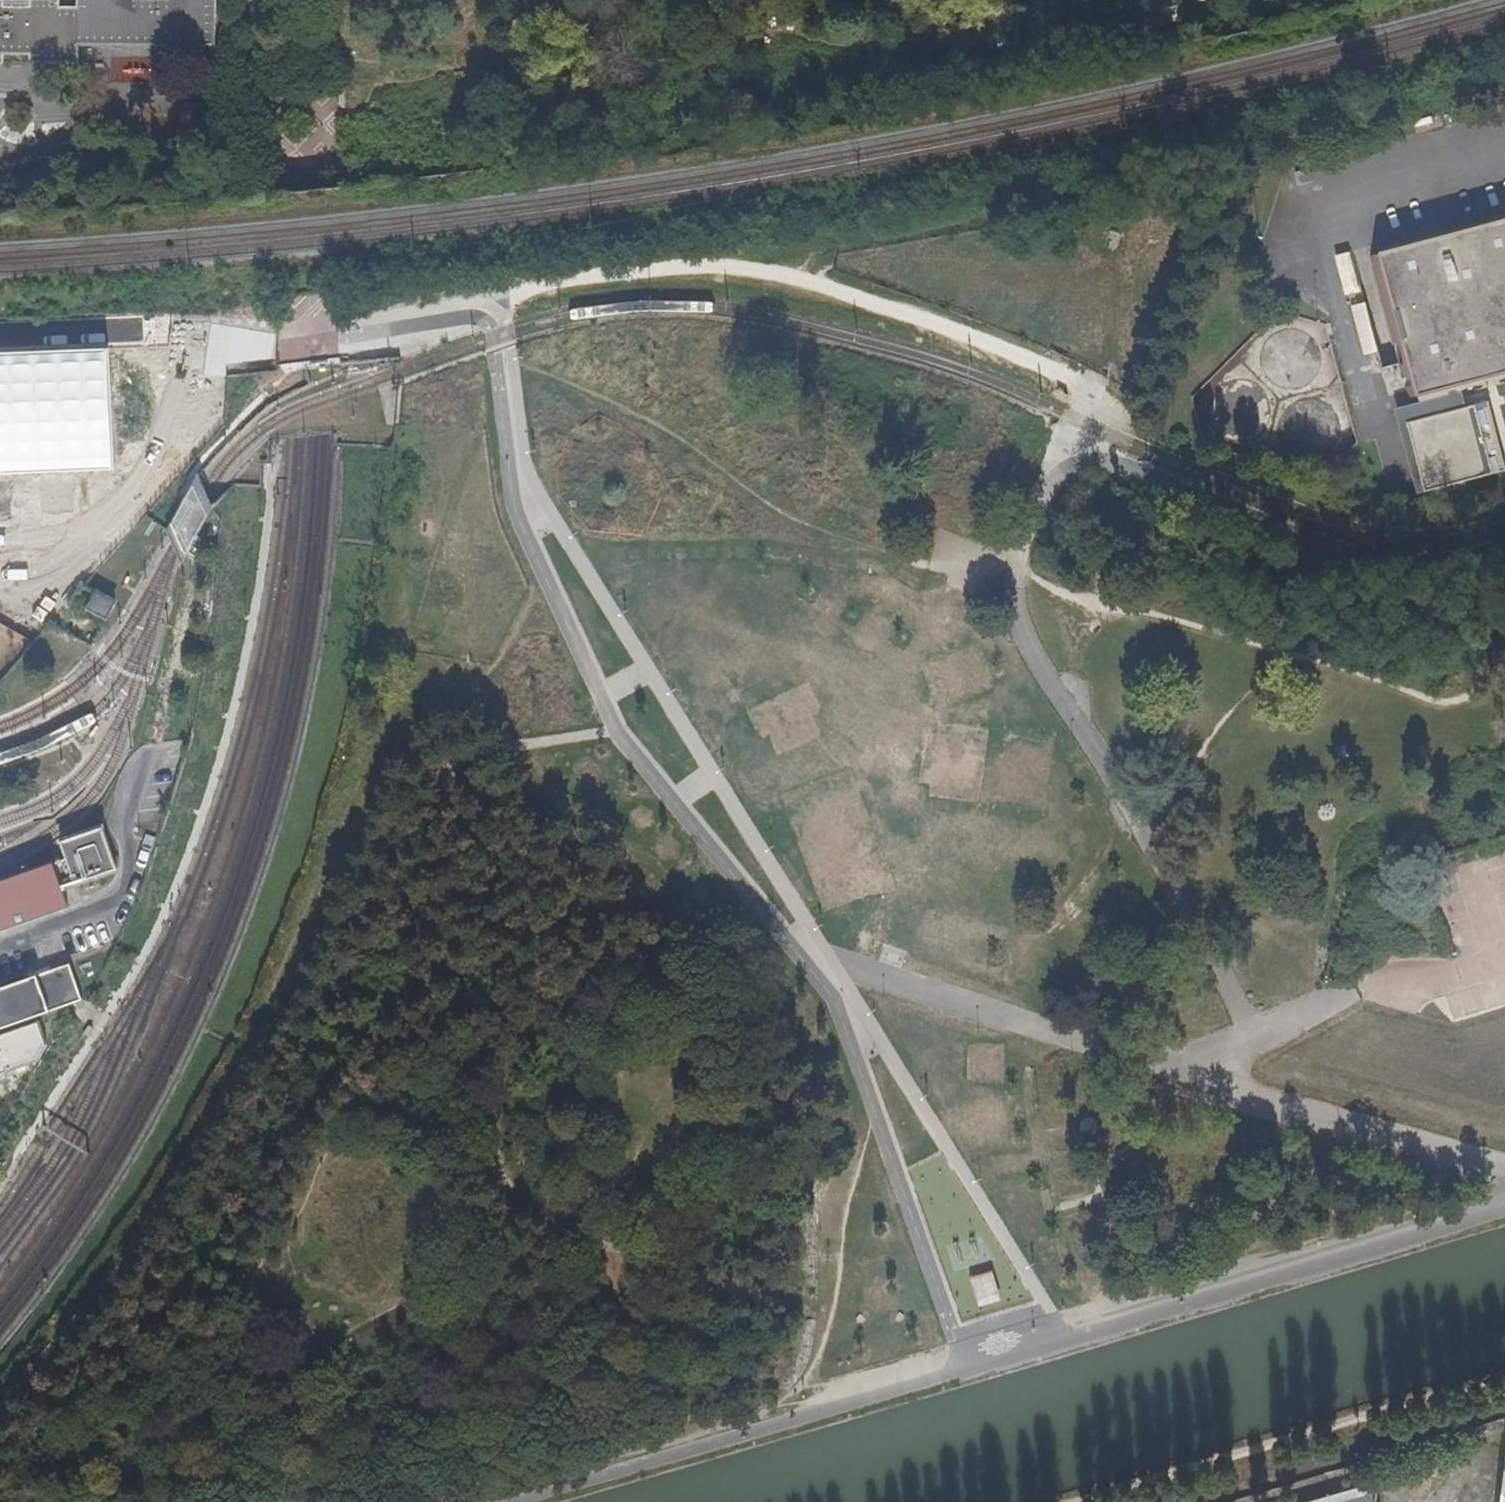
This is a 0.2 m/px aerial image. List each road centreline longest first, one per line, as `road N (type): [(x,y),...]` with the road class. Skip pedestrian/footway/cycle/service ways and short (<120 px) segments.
road 1 (unknown): [(307,297),(299,166),(262,128),(253,0)]

